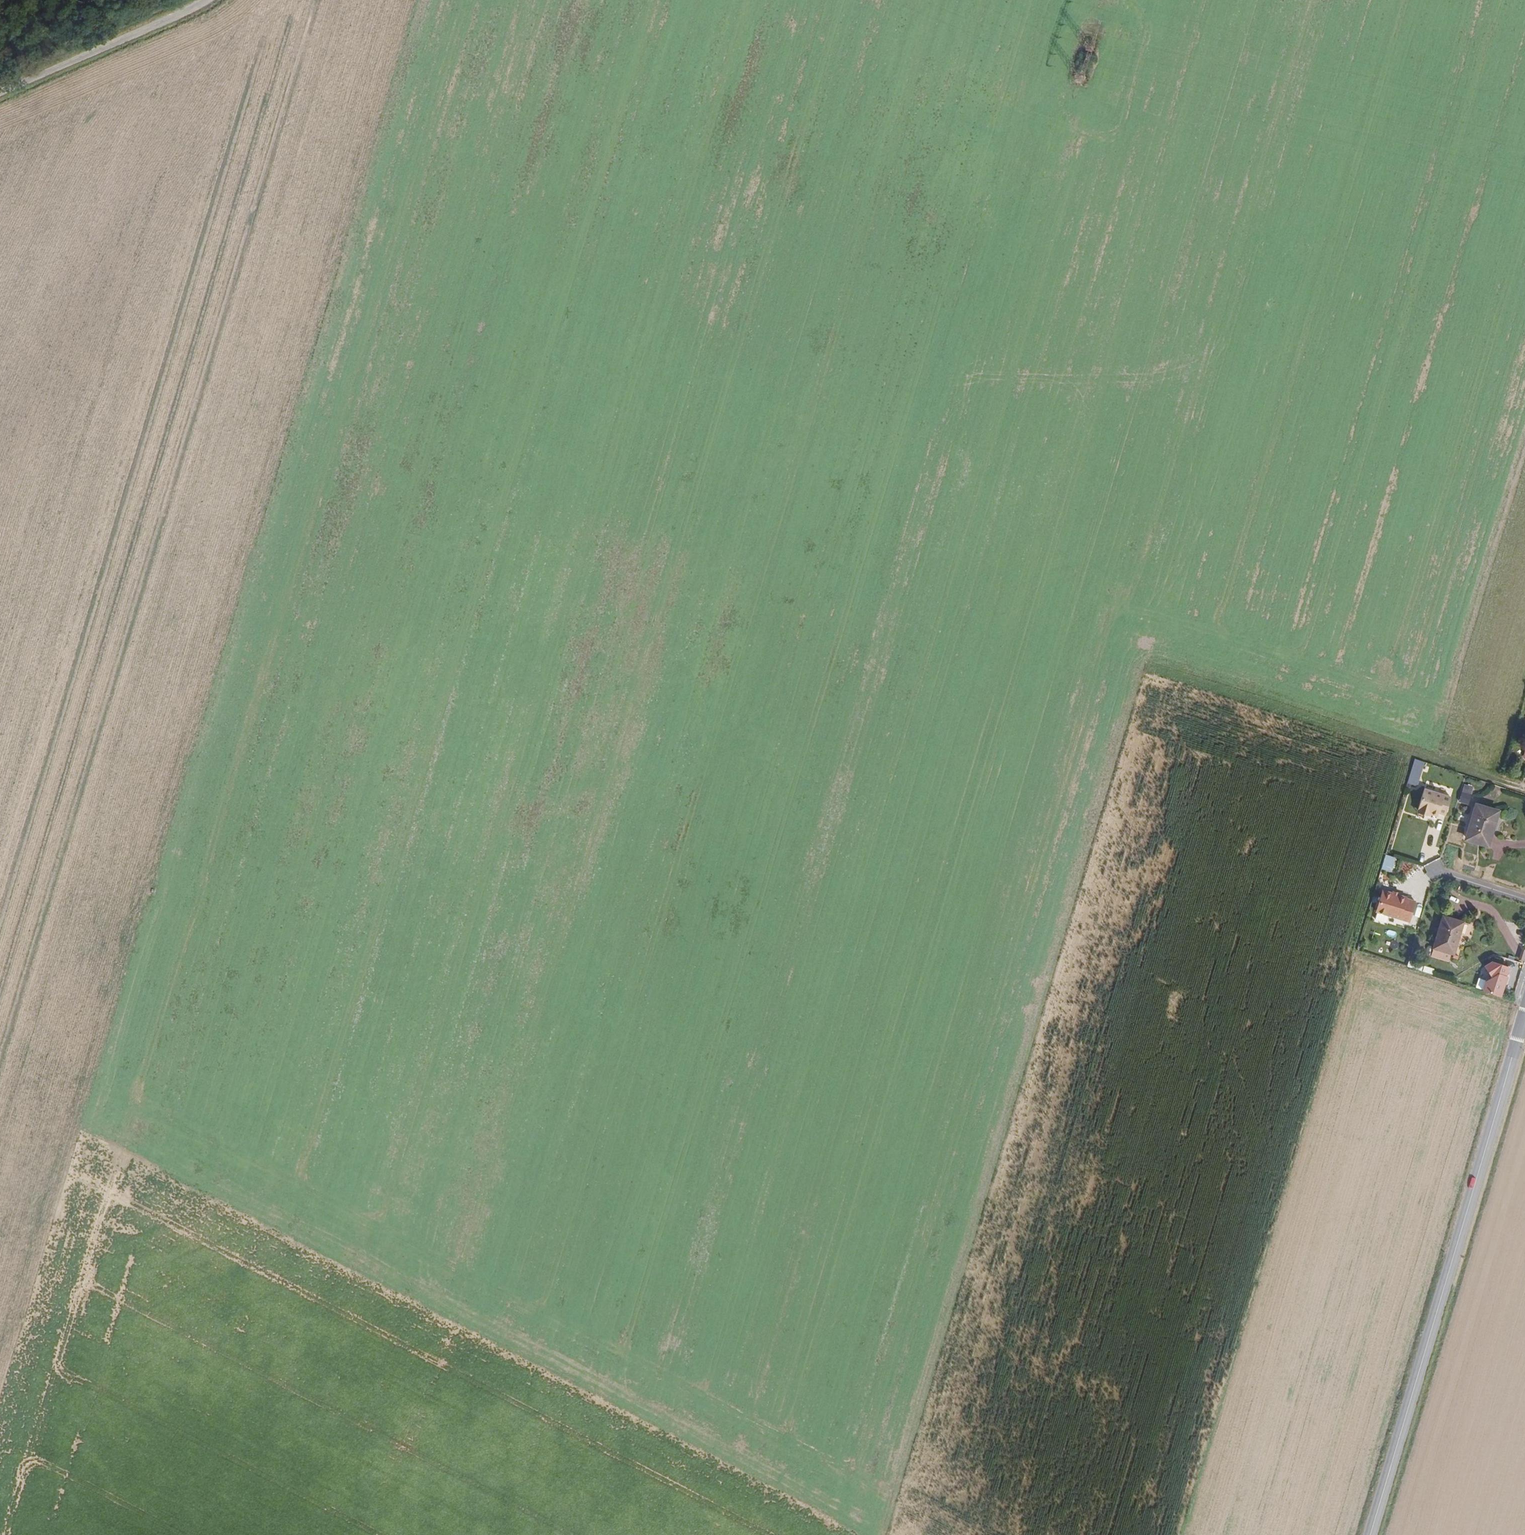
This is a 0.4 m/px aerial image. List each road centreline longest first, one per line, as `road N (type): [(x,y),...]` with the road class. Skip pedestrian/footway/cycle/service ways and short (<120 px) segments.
road 1 (secondary): [(1372,1534),(1524,1011)]
road 2 (track): [(1524,789),(1153,668)]
road 3 (track): [(0,91),(204,0)]

